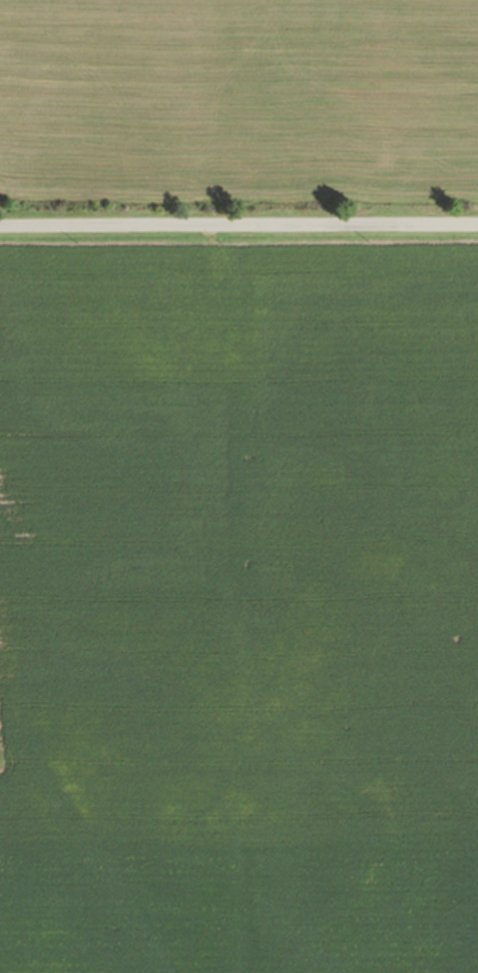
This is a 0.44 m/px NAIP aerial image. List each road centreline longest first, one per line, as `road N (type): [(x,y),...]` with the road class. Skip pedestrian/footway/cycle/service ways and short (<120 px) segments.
road 1 (residential): [(0,225),(477,222)]

